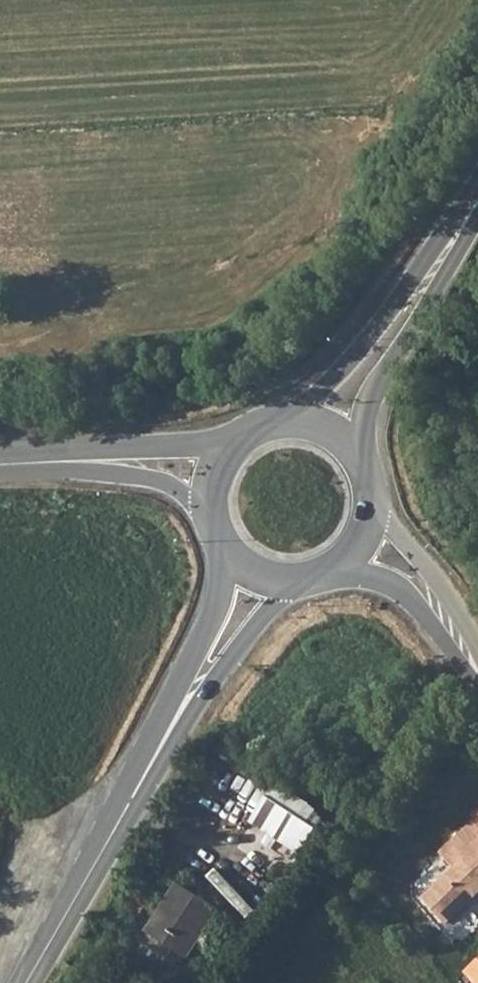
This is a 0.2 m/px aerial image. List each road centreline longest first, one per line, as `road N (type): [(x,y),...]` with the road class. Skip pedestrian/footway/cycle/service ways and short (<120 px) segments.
road 1 (secondary): [(21,982),(197,682)]
road 2 (secondary): [(410,305),(300,416)]
road 3 (secondary): [(356,447),(410,305)]
road 4 (secondary): [(197,682),(296,588)]
road 5 (secondary): [(410,305),(477,192)]
road 6 (secondary): [(222,558),(197,682)]
road 7 (tertiary): [(442,616),(406,554),(369,519)]

